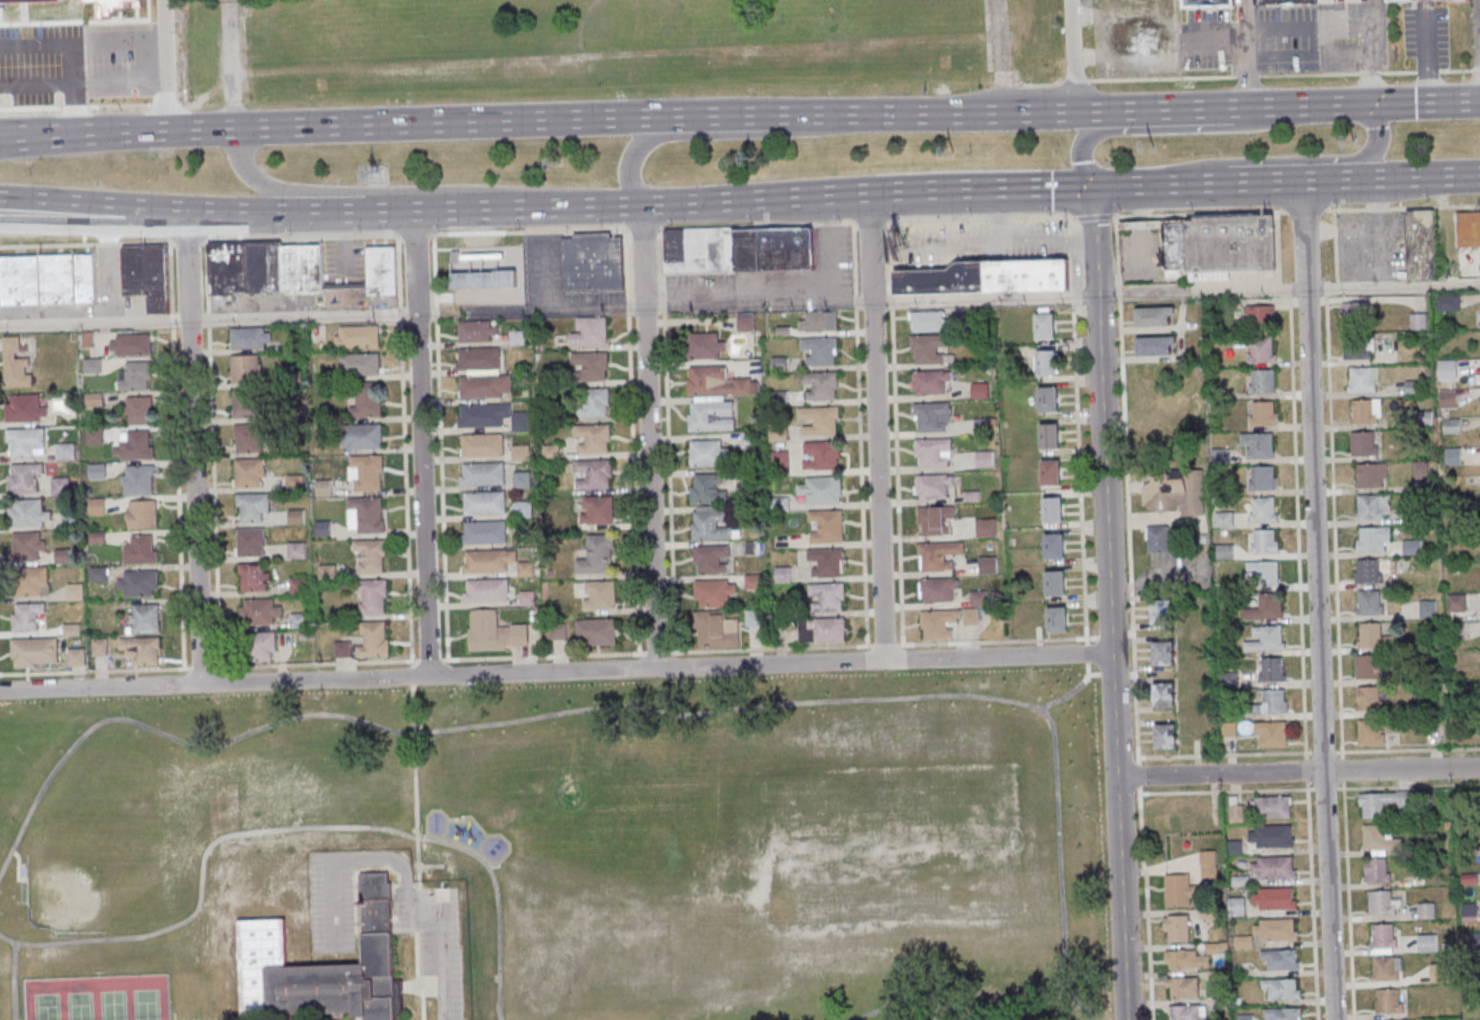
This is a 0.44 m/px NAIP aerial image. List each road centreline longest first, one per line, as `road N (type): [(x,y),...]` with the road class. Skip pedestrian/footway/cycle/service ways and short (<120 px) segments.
road 1 (trunk): [(186,217),(1479,175)]
road 2 (residential): [(1113,654),(0,691)]
road 3 (residential): [(1334,1019),(1305,288)]
road 4 (residential): [(1127,1019),(1098,294)]
road 5 (residential): [(429,676),(413,211)]
road 6 (trunk): [(674,116),(232,128)]
road 7 (residential): [(201,684),(189,320)]
road 8 (residential): [(656,669),(644,306)]
road 9 (residential): [(1479,768),(1117,778)]
road 10 (residential): [(884,661),(872,301)]
road 11 (trunk): [(1175,110),(869,114)]
road 12 (trunk): [(869,114),(802,133),(648,138),(631,155),(627,174),(640,205)]
road 13 (trunk): [(1146,185),(1207,162),(1357,158),(1376,139),(1366,105)]
road 14 (trunk): [(1300,106),(1249,127),(1092,133),(1080,146),(1092,187)]
road 15 (trunk): [(1479,102),(1231,108)]
road 16 (trunk): [(869,114),(674,116)]
road 17 (trunk): [(0,196),(138,204),(186,217)]
road 18 (trunk): [(0,222),(139,225),(186,217)]
road 19 (trunk): [(164,130),(132,122),(0,126)]
road 20 (trunk): [(164,130),(0,147)]

